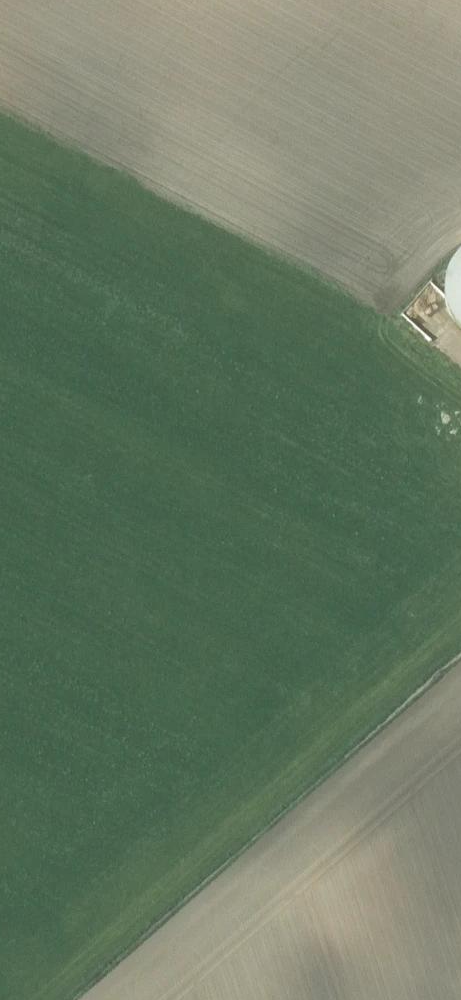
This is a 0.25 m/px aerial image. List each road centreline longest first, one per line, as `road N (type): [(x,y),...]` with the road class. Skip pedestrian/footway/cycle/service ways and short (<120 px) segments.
road 1 (track): [(460,352),(368,359),(0,165)]

